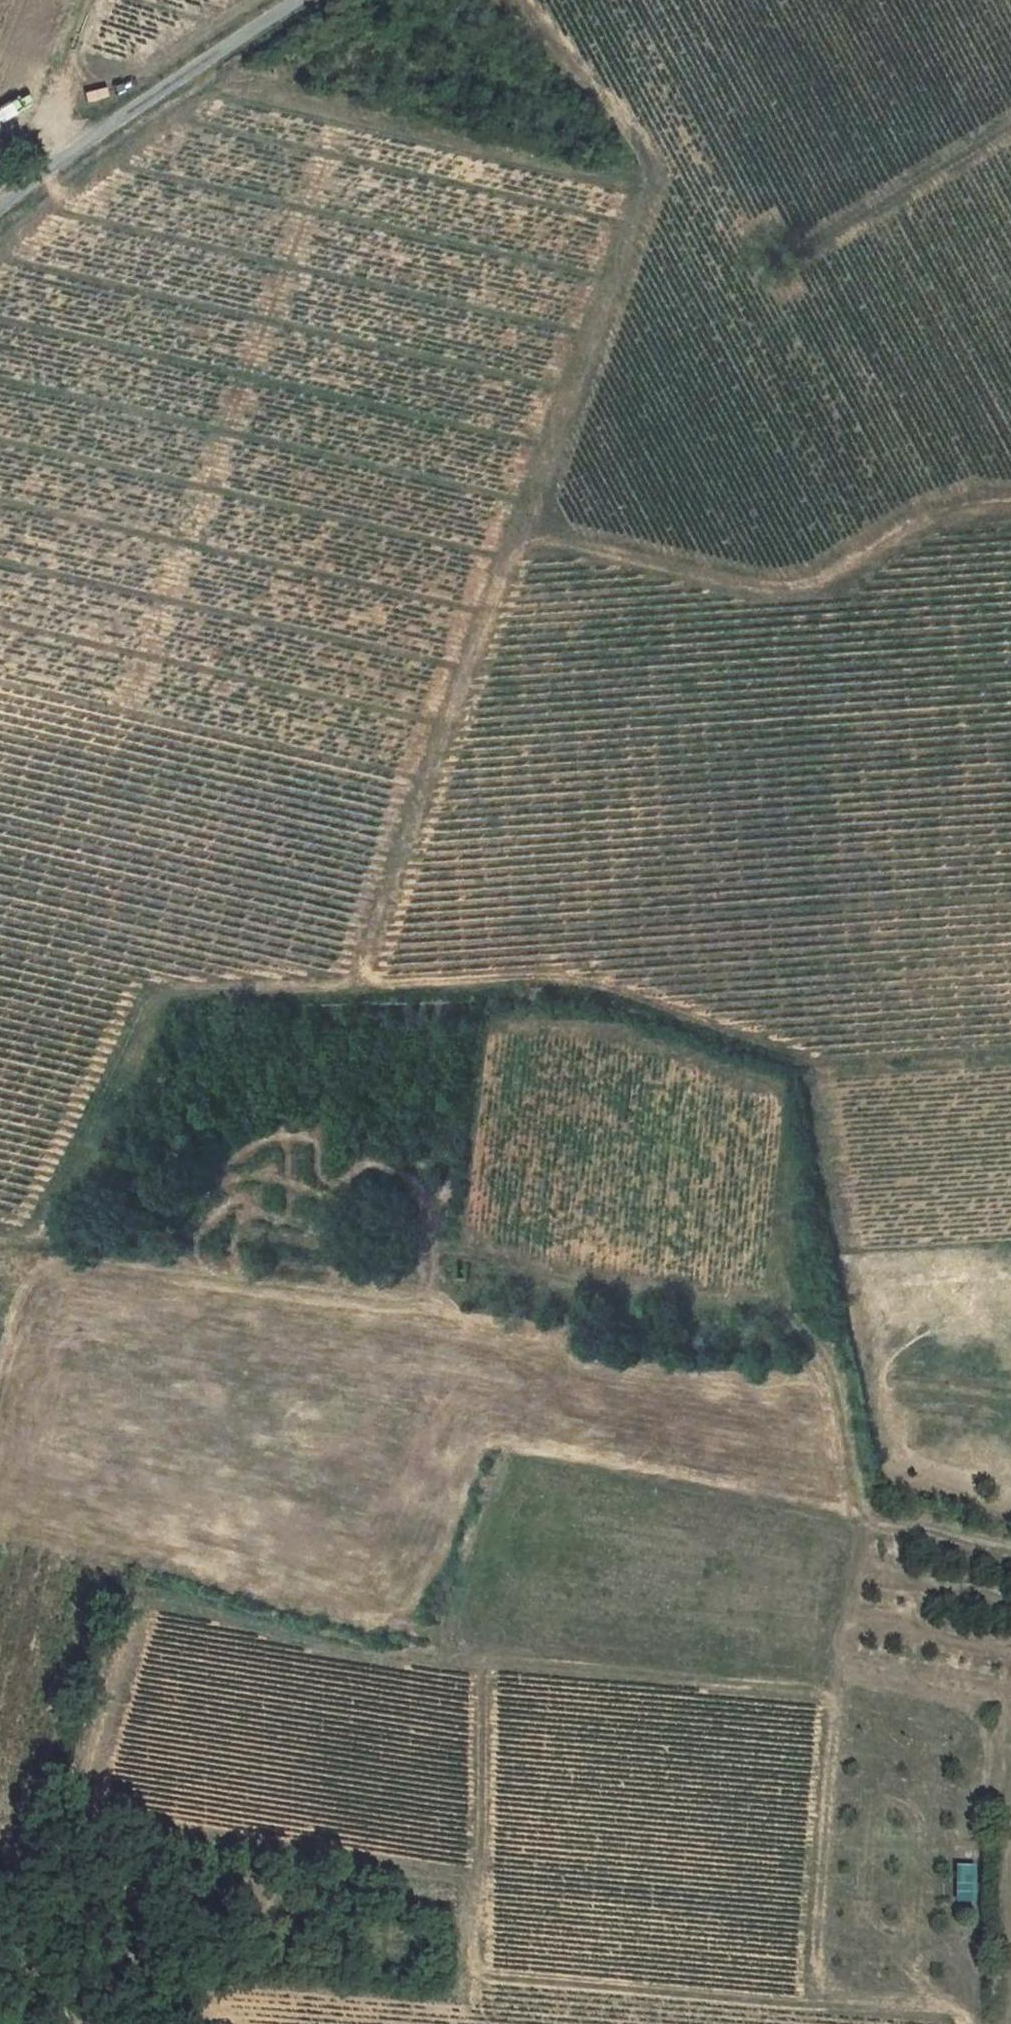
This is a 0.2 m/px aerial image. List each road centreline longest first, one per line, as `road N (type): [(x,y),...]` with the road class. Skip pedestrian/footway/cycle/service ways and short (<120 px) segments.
road 1 (unclassified): [(322,0),(0,212)]
road 2 (track): [(1010,1891),(1000,2023)]
road 3 (track): [(91,2023),(74,2017),(0,1937)]

